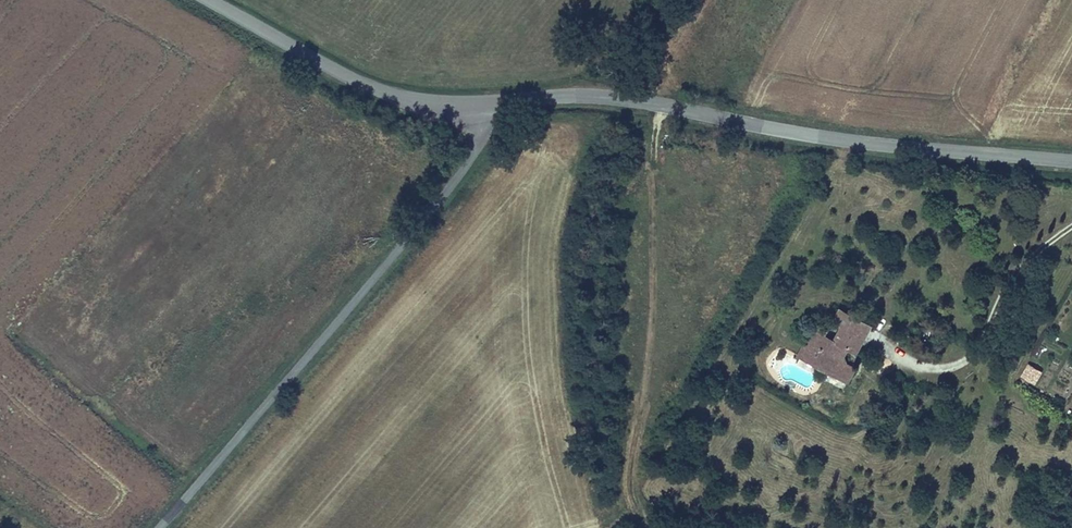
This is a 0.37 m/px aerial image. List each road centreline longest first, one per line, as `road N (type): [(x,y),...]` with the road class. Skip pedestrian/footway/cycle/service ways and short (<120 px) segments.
road 1 (unclassified): [(1071,162),(855,143),(609,99),(484,105)]
road 2 (unclassified): [(158,527),(449,189),(479,142),(484,105)]
road 3 (unclassified): [(484,105),(383,93),(205,0)]

